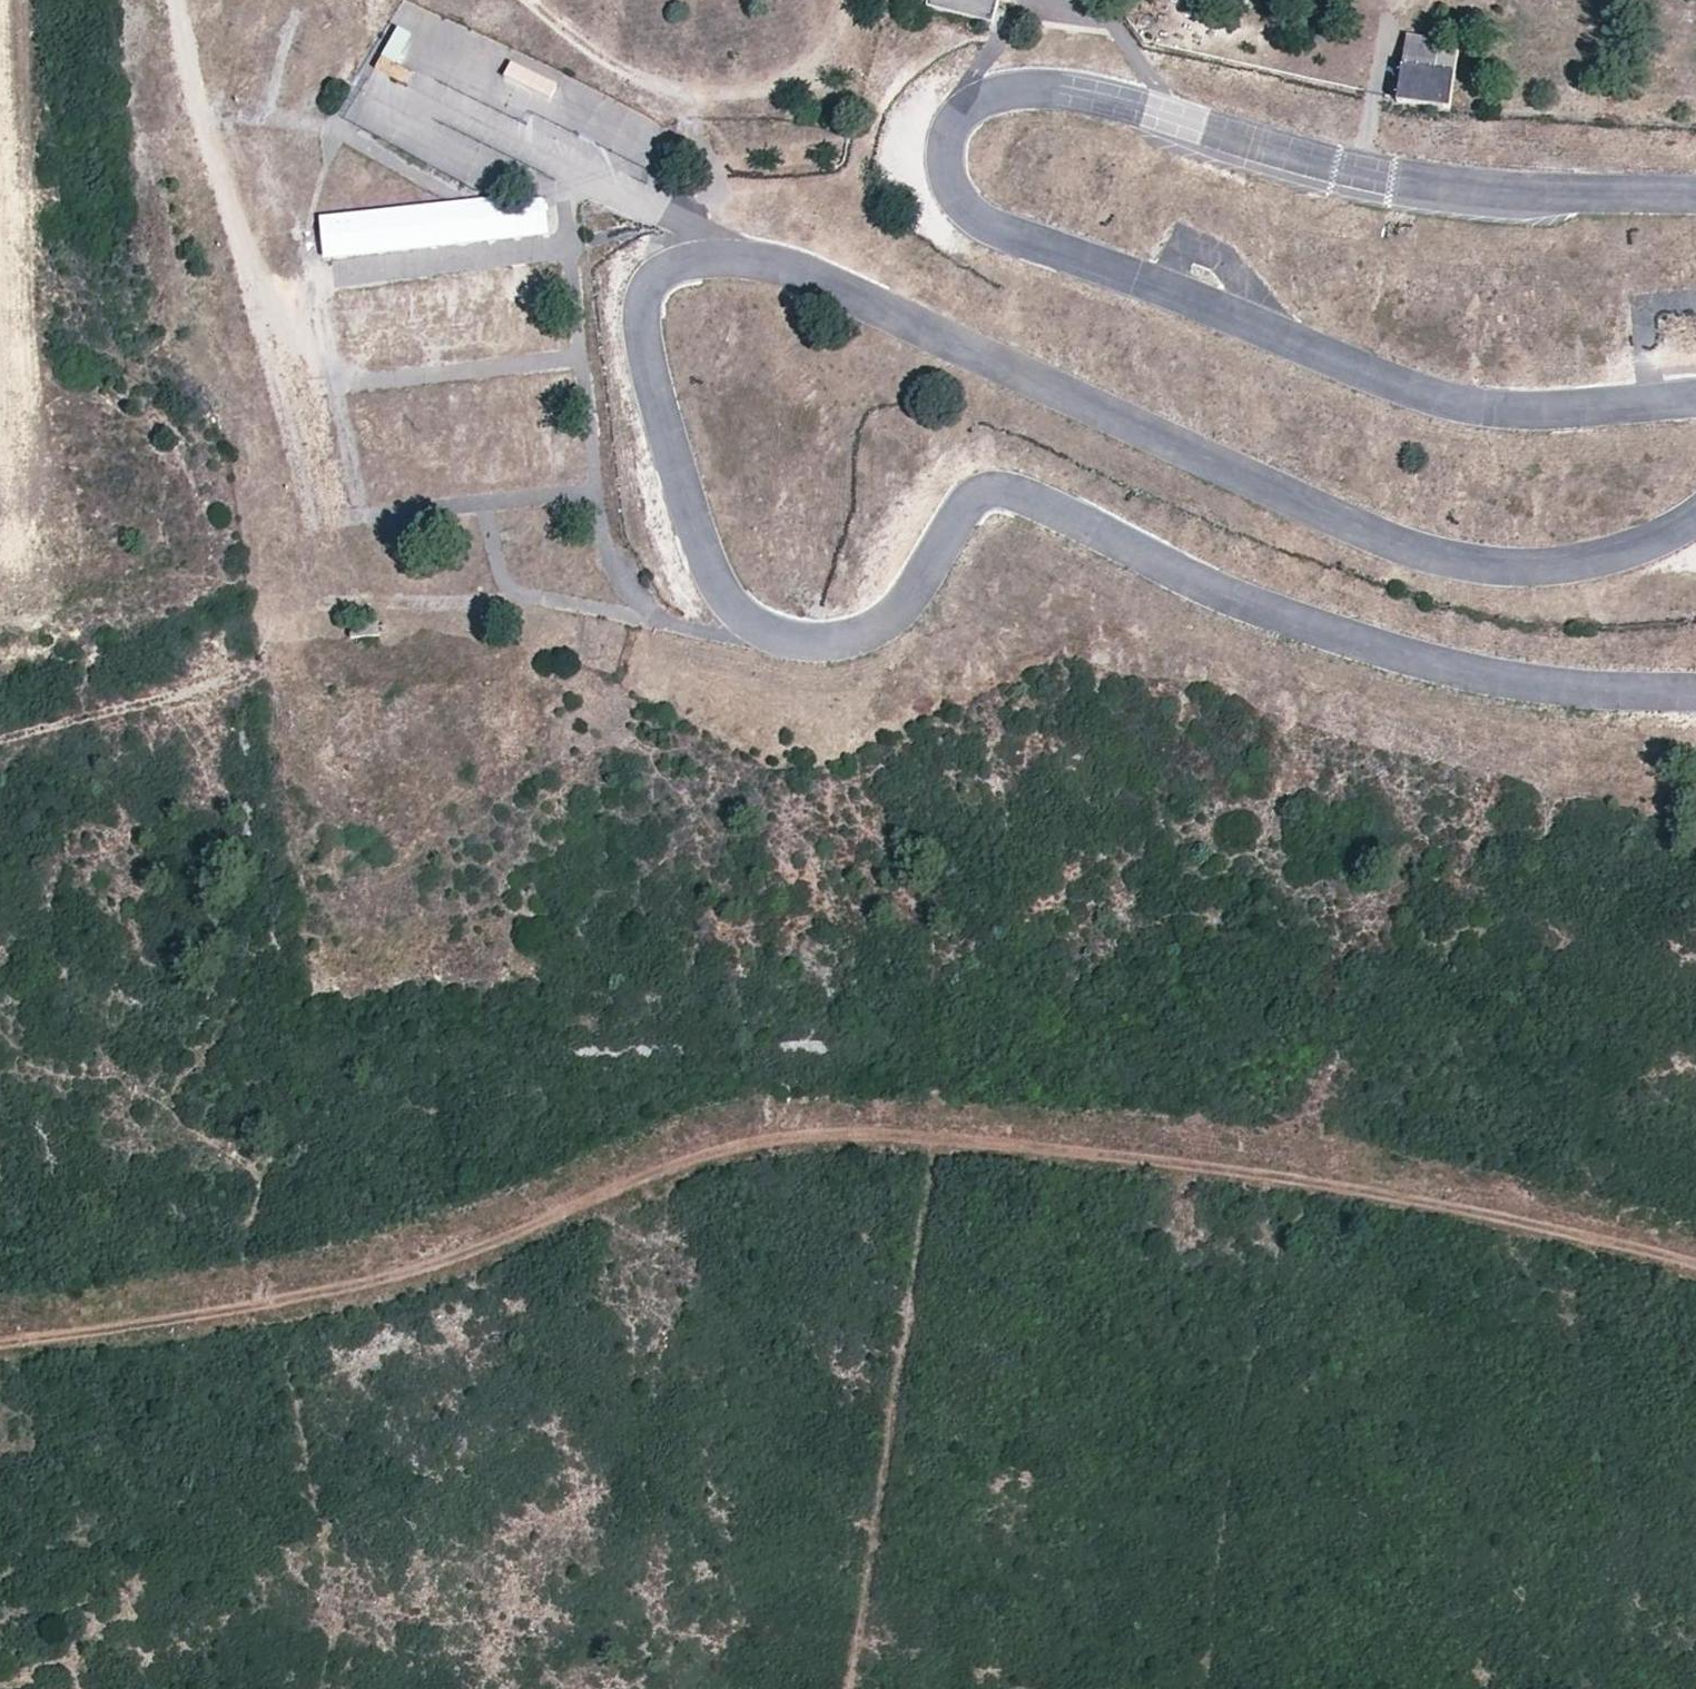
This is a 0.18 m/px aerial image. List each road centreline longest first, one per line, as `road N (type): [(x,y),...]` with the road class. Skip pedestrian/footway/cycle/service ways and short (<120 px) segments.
road 1 (track): [(1695,1265),(1508,1198),(1232,1146),(798,1123),(330,1286),(0,1345)]

